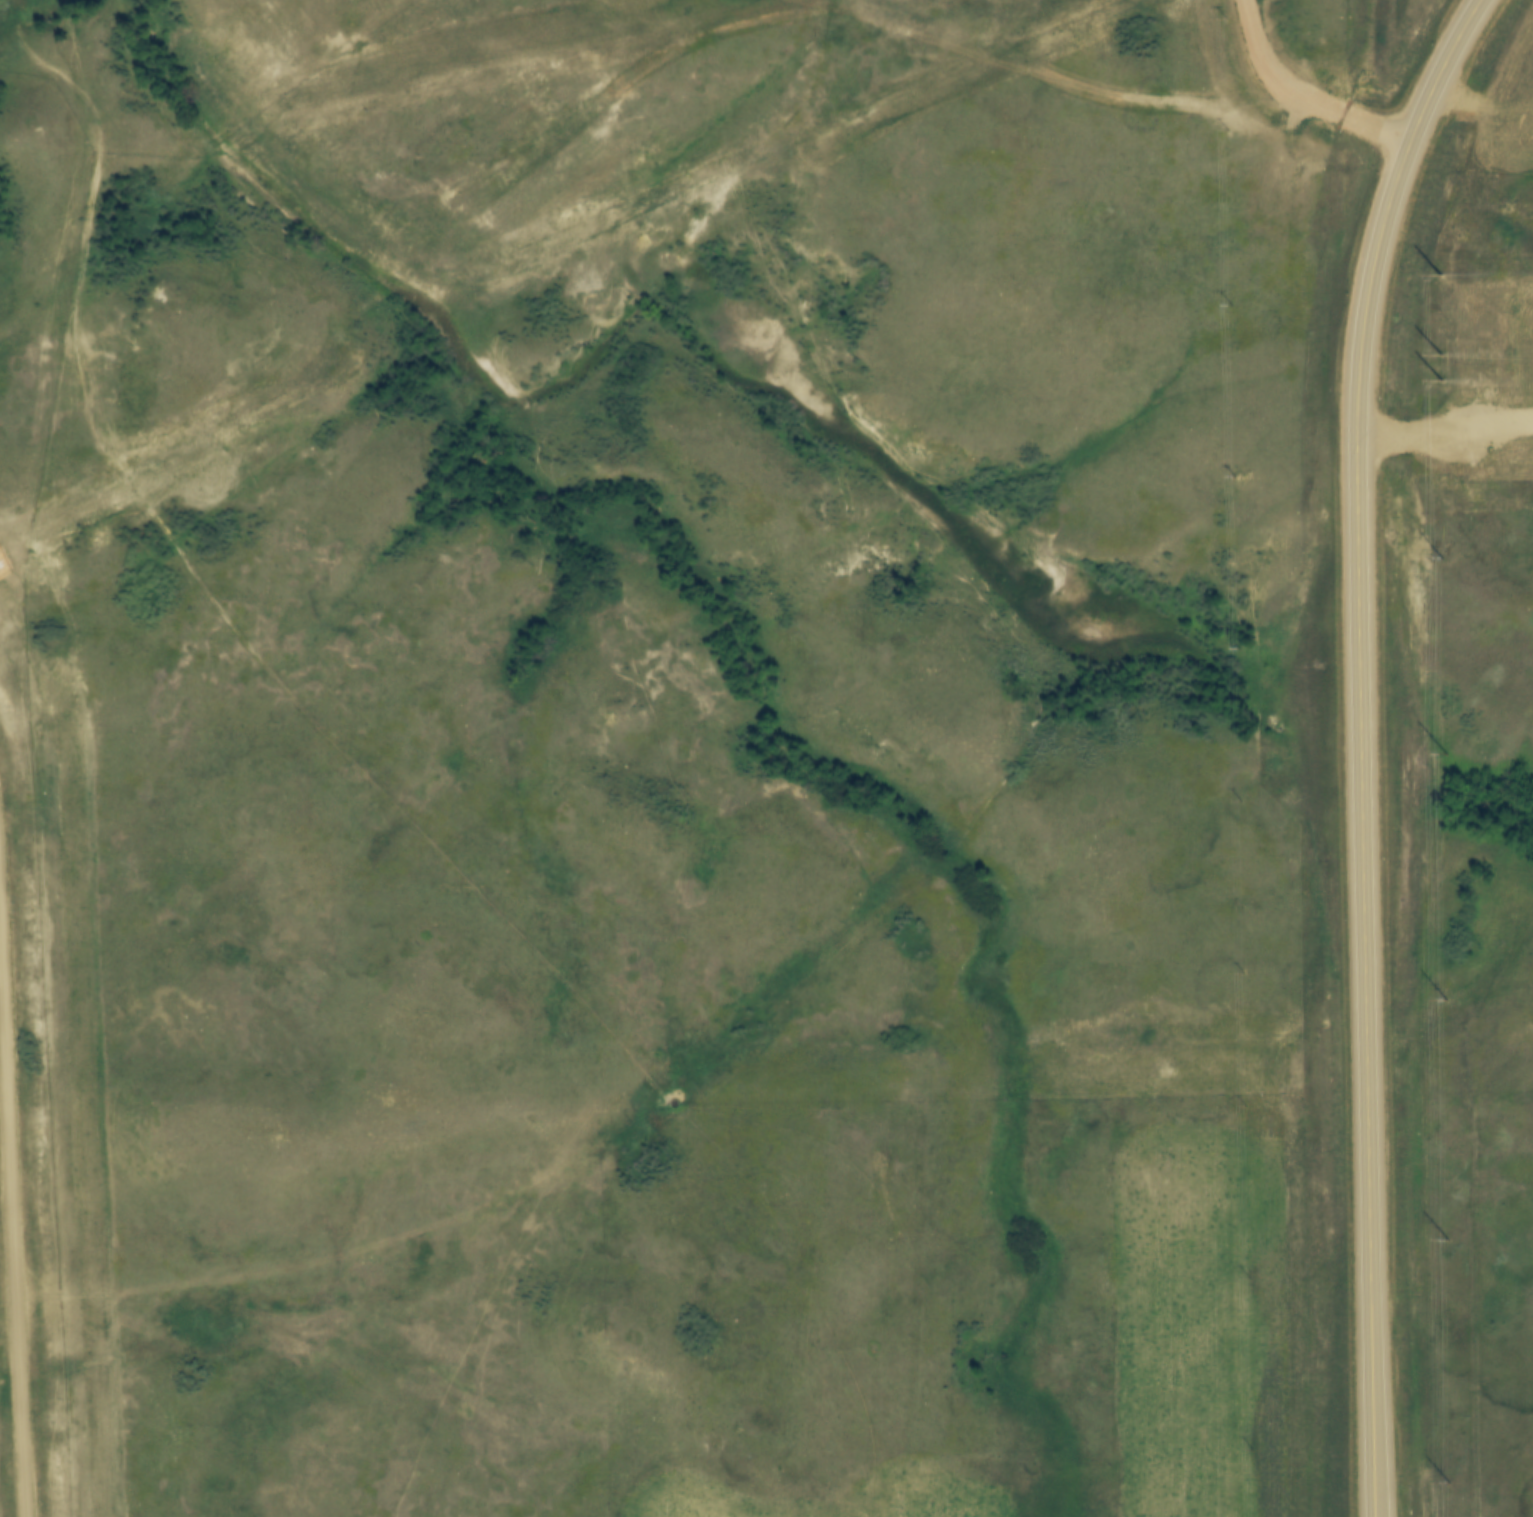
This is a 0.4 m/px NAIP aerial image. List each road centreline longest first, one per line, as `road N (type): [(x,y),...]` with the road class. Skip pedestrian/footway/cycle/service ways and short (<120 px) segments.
road 1 (secondary): [(1386,1516),(1379,1095),(1384,0)]
road 2 (track): [(1278,111),(1137,104),(1066,91),(908,0)]

